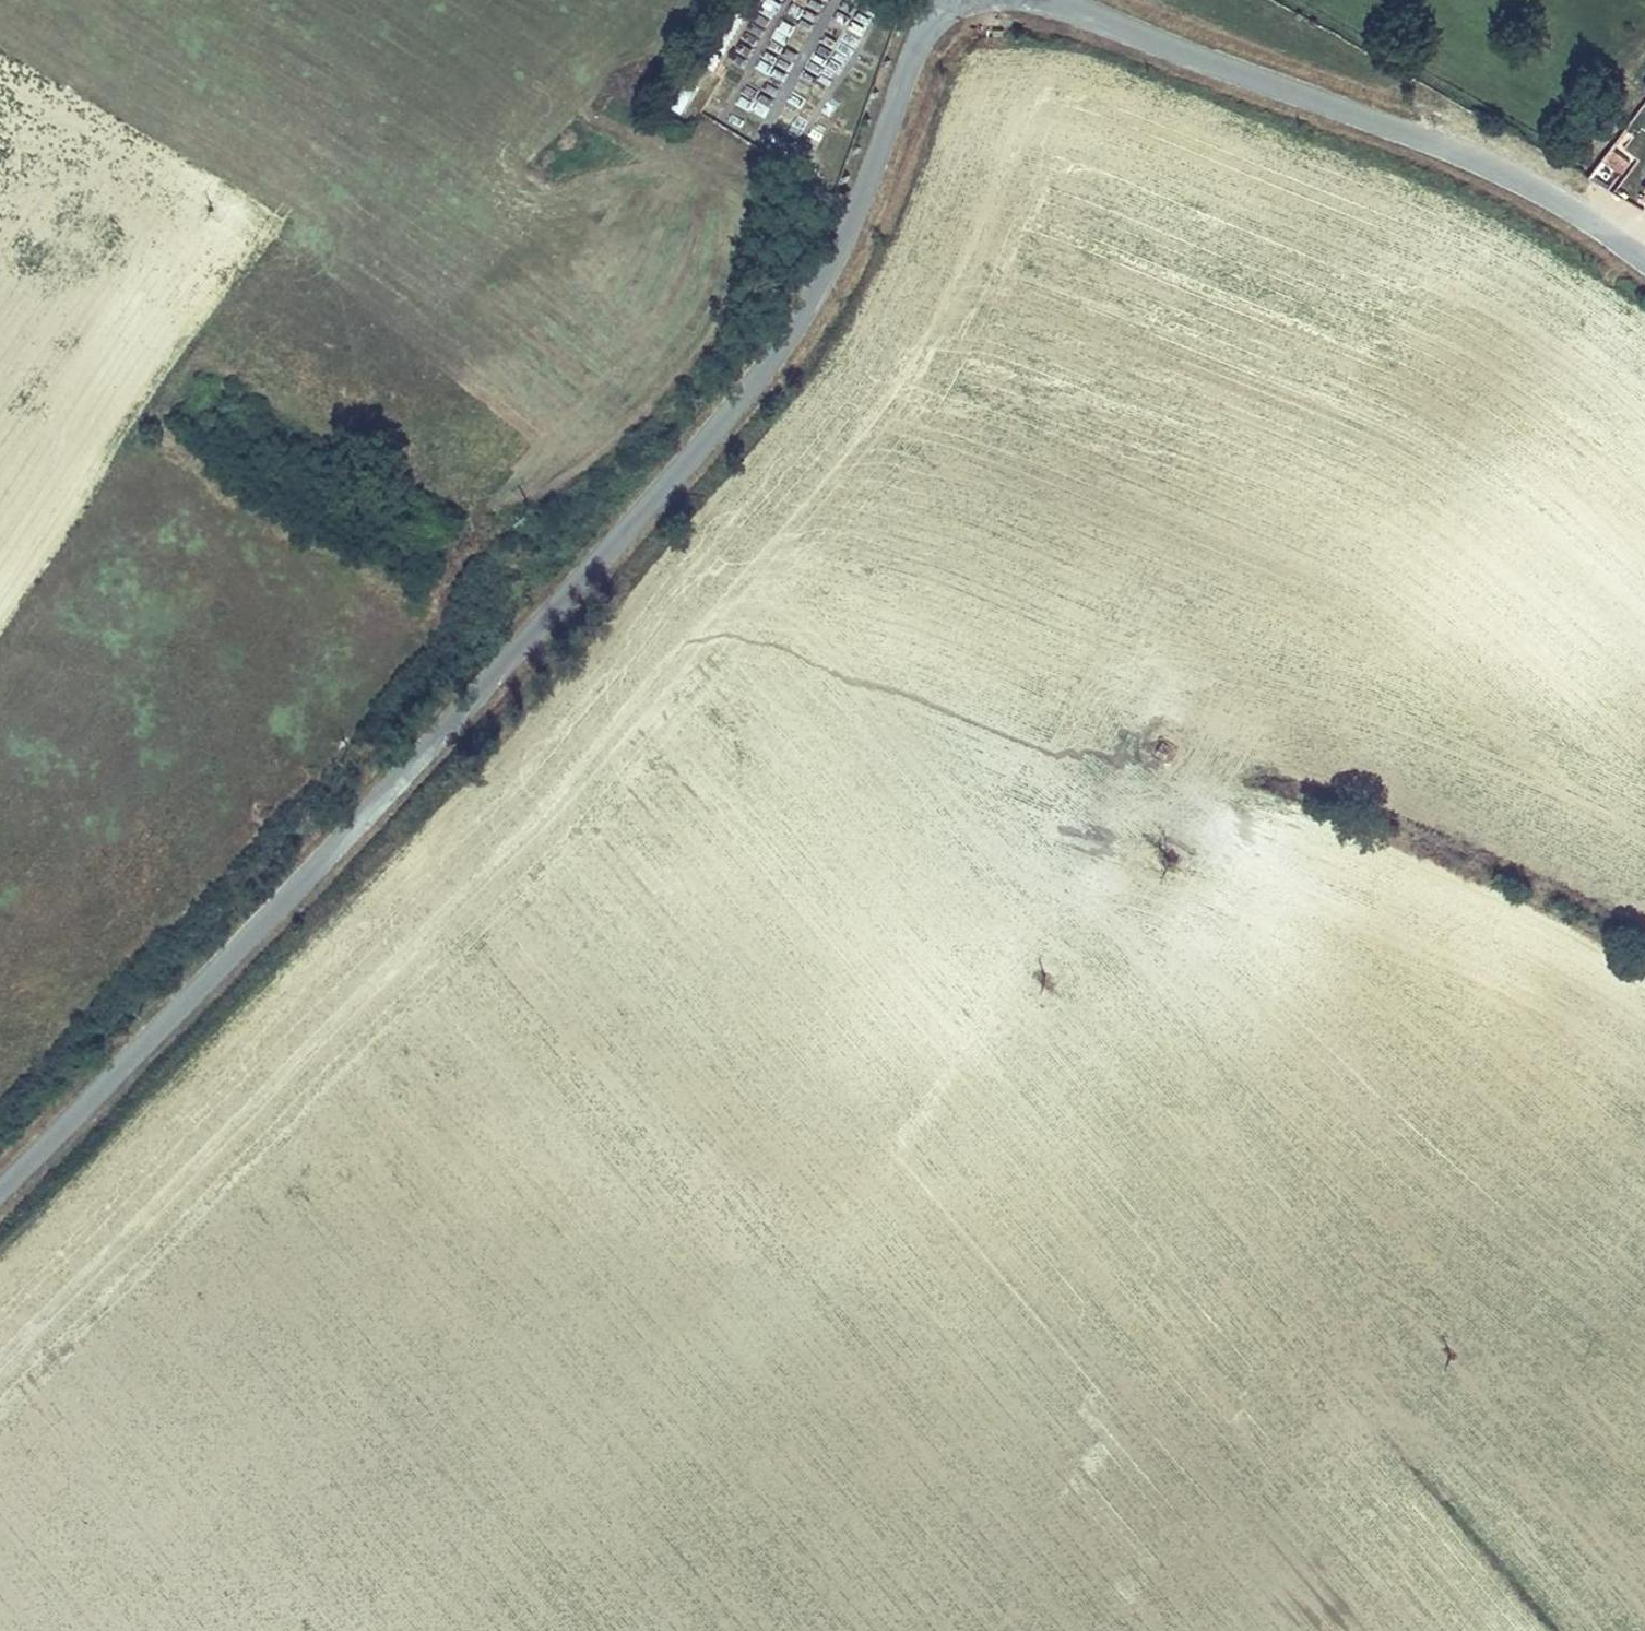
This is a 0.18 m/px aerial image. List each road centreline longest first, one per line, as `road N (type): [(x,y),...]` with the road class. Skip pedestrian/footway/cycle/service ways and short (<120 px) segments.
road 1 (tertiary): [(0,1188),(339,839),(708,438),(833,262),(935,0)]
road 2 (tertiary): [(1644,258),(1566,206),(1456,150),(1040,0)]

